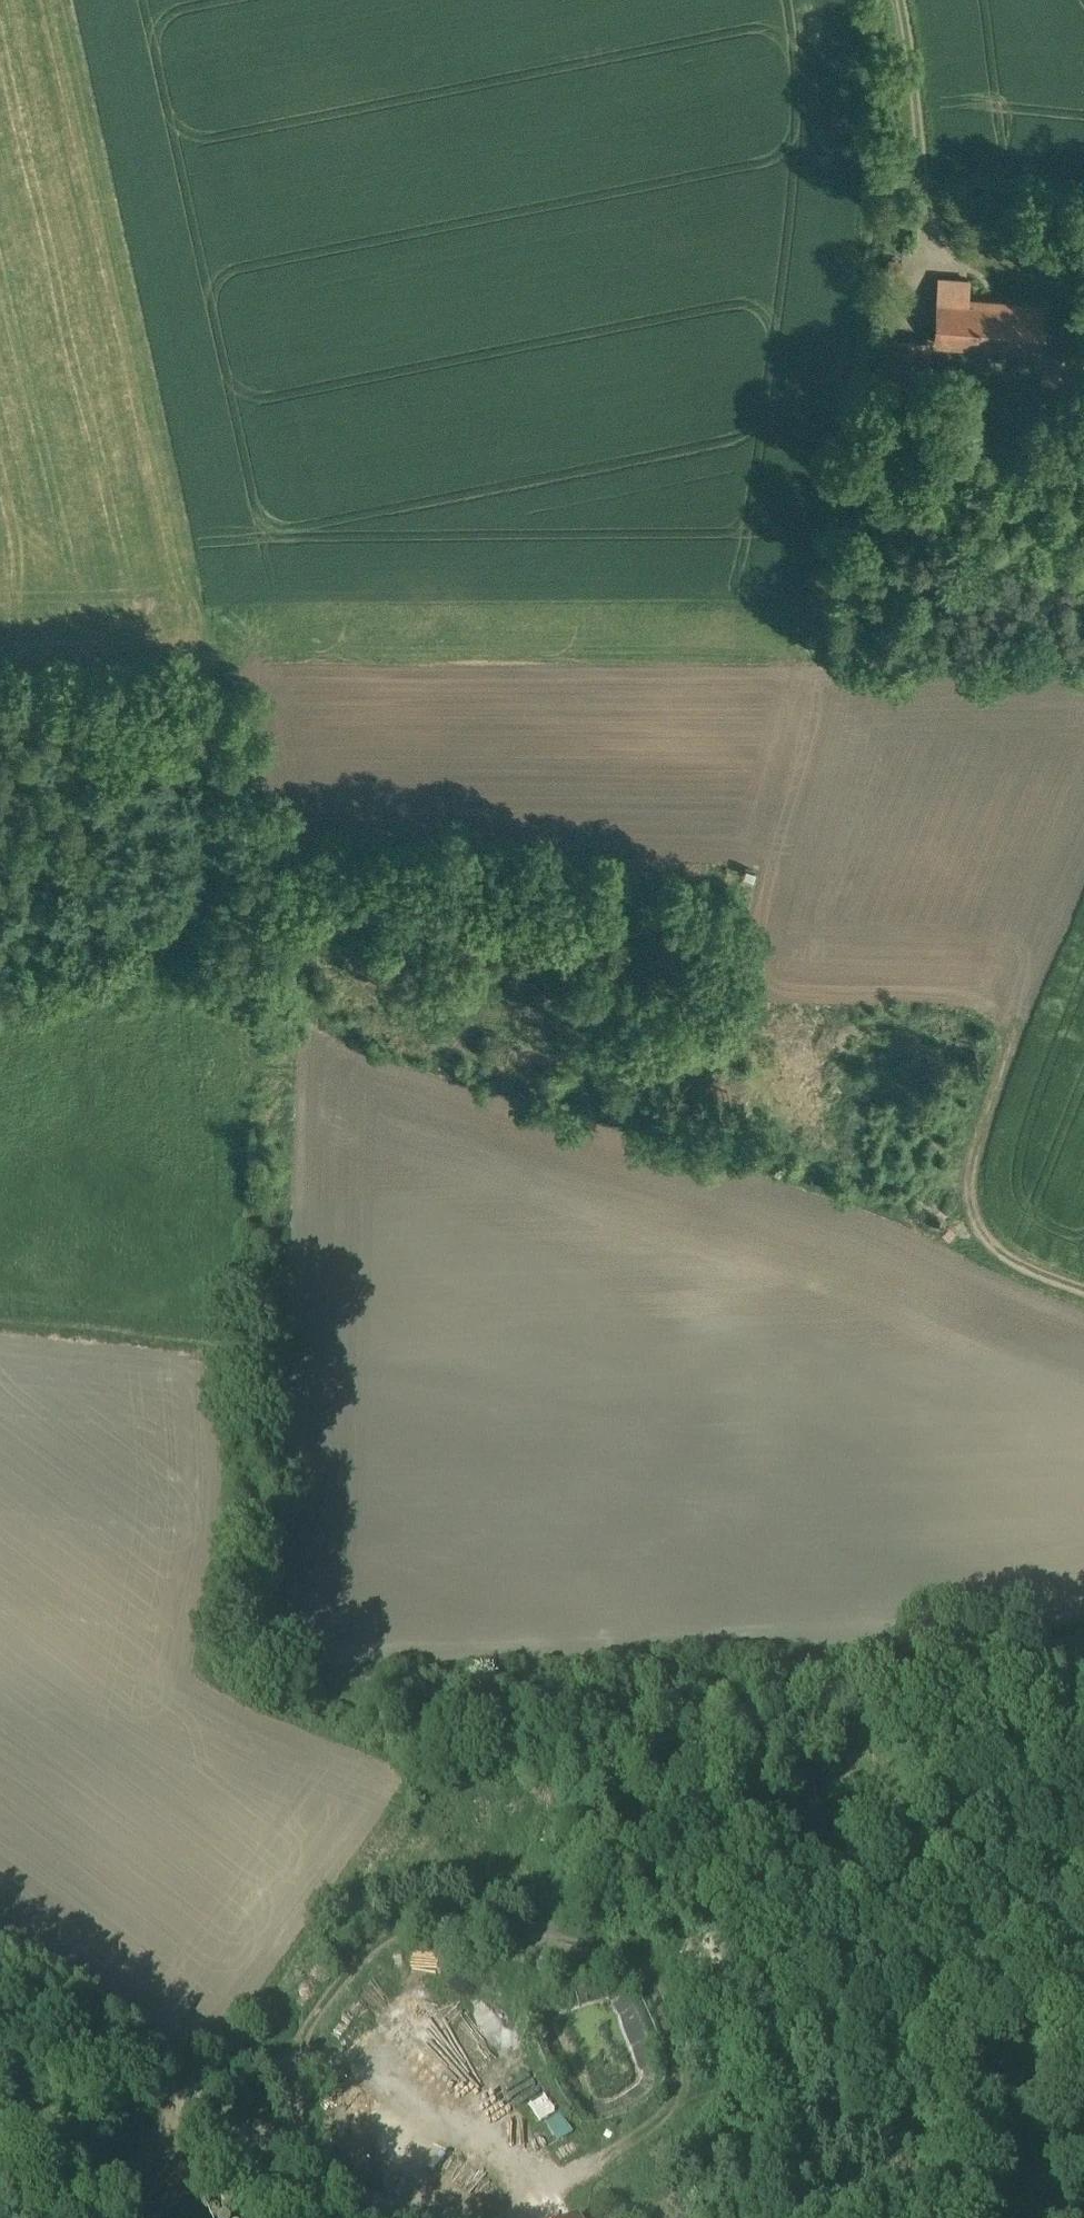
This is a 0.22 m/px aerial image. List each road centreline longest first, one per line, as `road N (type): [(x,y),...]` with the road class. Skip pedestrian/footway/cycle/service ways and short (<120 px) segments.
road 1 (track): [(1018,1014),(970,1217),(1083,1266)]
road 2 (track): [(913,250),(877,0)]

